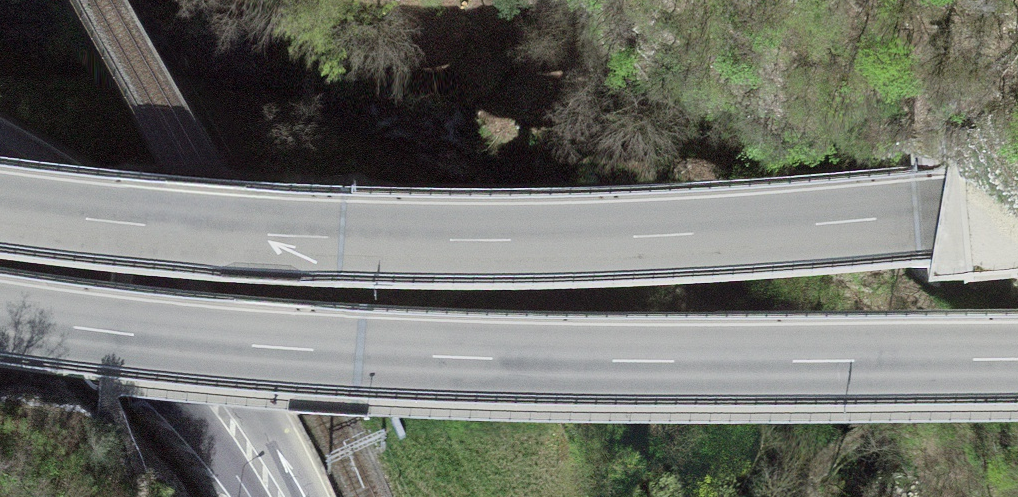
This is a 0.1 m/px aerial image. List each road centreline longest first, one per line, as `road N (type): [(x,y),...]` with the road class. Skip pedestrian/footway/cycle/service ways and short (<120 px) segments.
road 1 (motorway): [(1017,207),(598,239),(429,240),(195,229),(0,208)]
road 2 (motorway): [(0,316),(227,344),(485,357),(1017,359)]
road 3 (primary): [(301,496),(241,393),(176,323),(70,229),(0,187)]
road 4 (primary): [(0,297),(106,350),(169,398),(248,496)]

